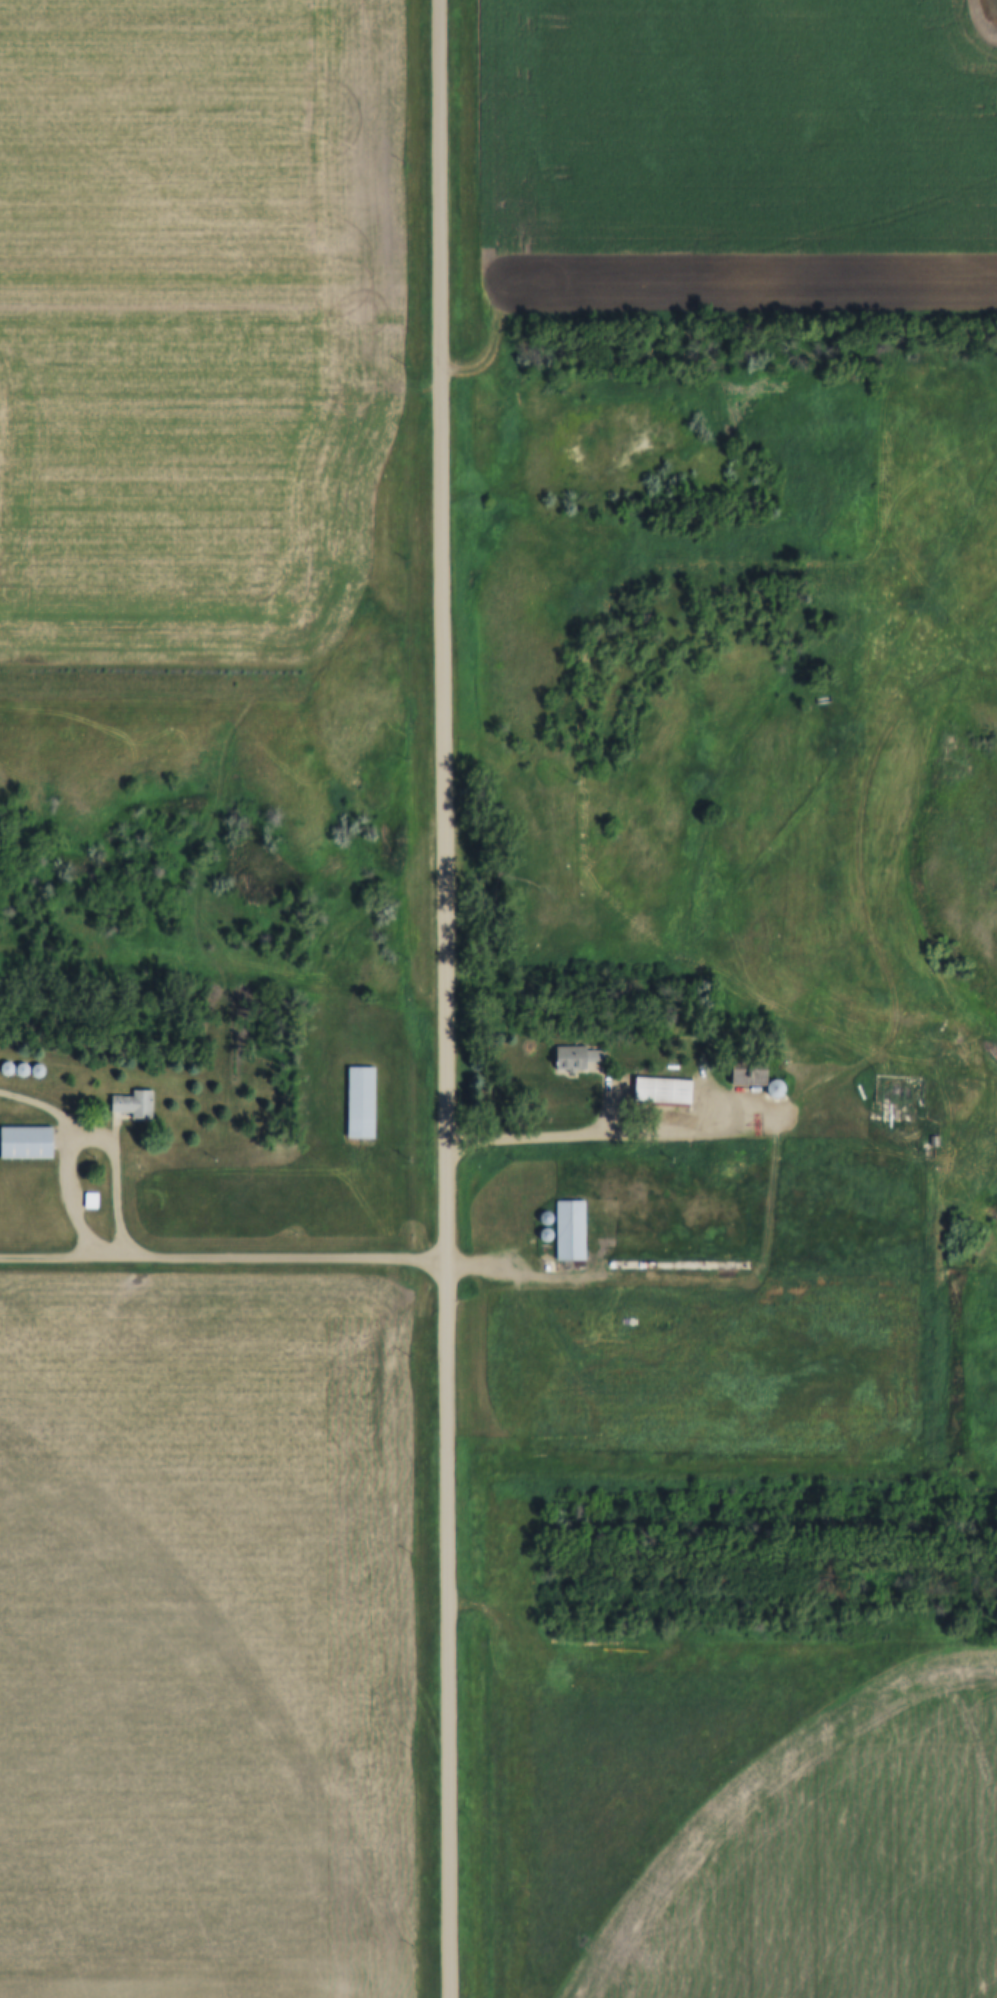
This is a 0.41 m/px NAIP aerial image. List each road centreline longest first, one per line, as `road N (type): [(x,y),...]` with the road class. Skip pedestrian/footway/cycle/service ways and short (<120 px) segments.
road 1 (residential): [(449,1997),(437,0)]

